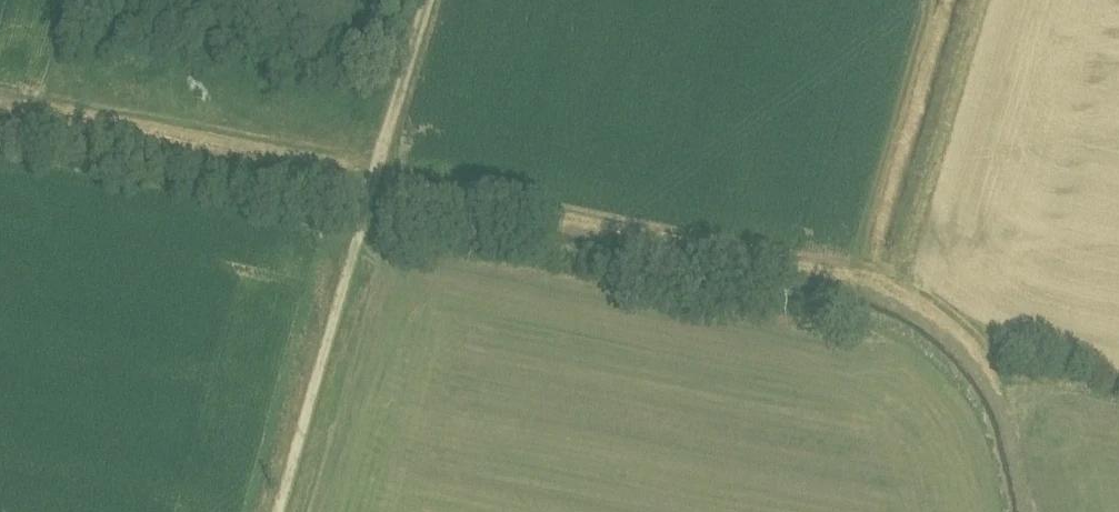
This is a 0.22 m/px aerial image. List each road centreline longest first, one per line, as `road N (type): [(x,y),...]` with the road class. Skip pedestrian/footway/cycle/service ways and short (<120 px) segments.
road 1 (track): [(276,511),(388,131)]

